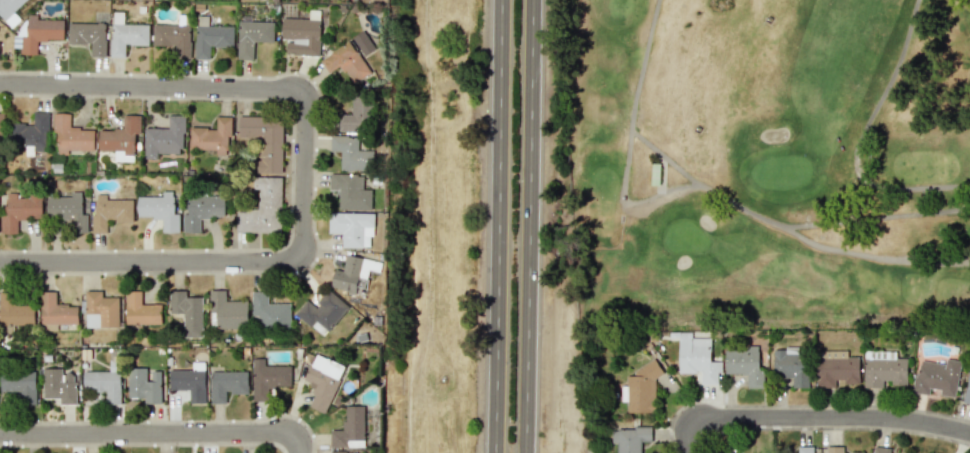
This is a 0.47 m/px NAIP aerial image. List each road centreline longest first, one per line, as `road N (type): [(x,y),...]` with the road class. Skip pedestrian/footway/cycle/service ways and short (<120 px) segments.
road 1 (residential): [(0,82),(302,90),(298,260),(0,262)]
road 2 (primary): [(524,452),(532,0)]
road 3 (primary): [(500,0),(494,452)]
road 4 (residential): [(295,452),(289,439),(269,431),(0,432)]
road 5 (residential): [(694,452),(706,431),(730,418),(870,416),(969,432)]

